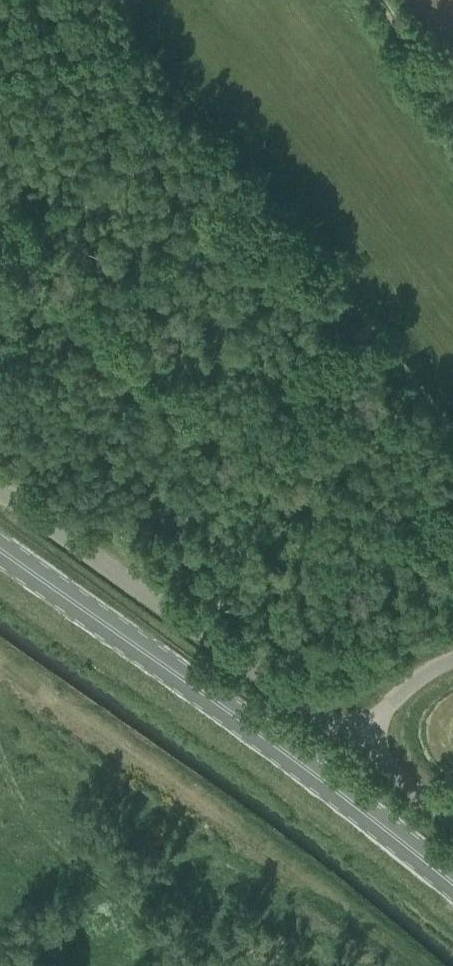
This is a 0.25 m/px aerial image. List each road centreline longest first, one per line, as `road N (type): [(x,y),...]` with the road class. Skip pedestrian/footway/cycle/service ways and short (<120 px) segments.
road 1 (primary): [(452,883),(331,785),(0,549)]
road 2 (unclassified): [(359,746),(0,485)]
road 3 (track): [(452,123),(366,0)]
road 4 (unclassified): [(359,746),(397,694),(452,661)]
road 5 (unclassified): [(452,823),(359,746)]

